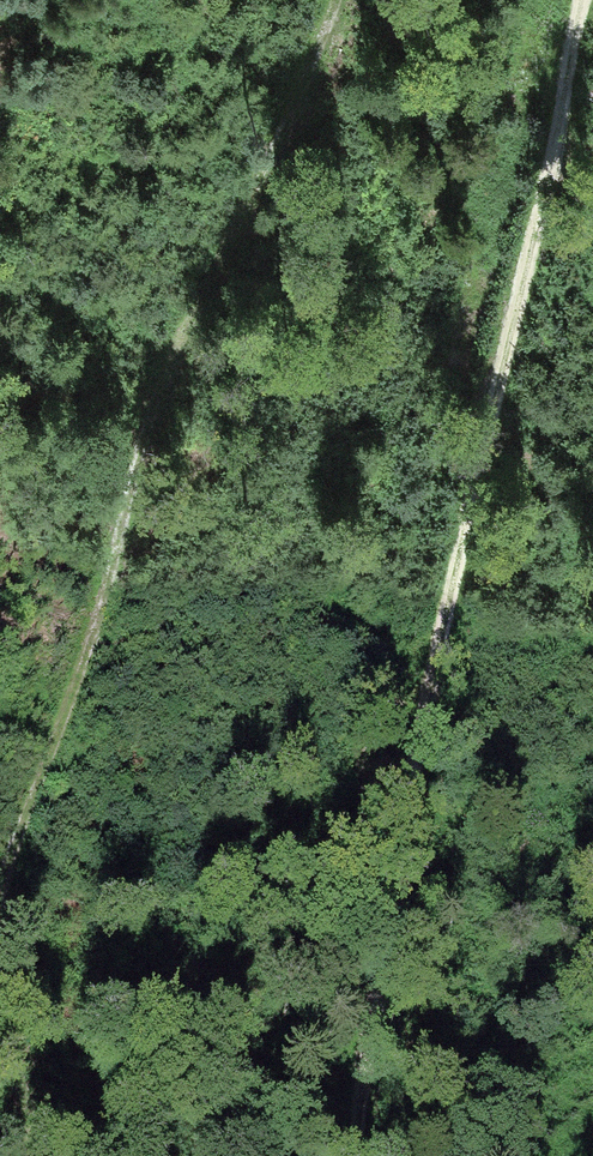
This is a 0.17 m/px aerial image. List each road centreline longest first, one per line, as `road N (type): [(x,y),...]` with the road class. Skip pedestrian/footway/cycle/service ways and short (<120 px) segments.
road 1 (track): [(363,1155),(363,1081),(420,750),(588,0)]
road 2 (track): [(0,903),(95,642),(168,366),(334,0)]
road 3 (track): [(36,1155),(0,1024)]

